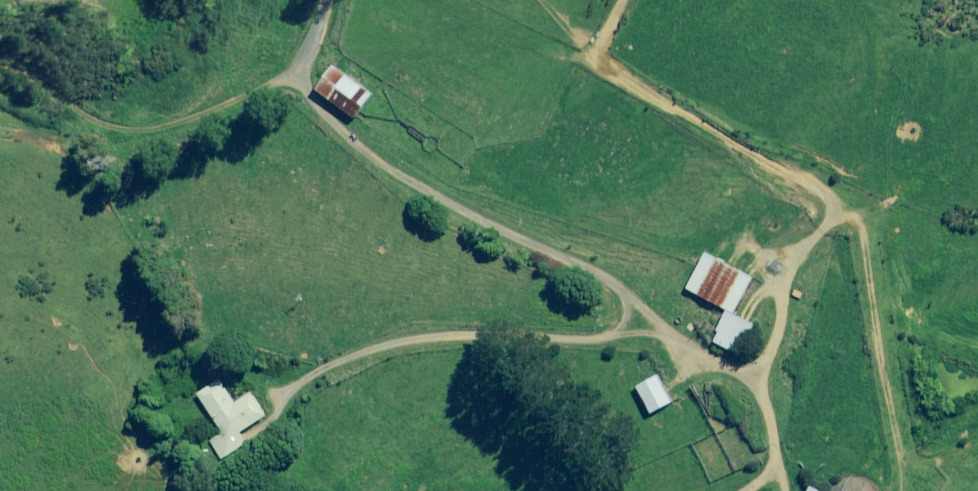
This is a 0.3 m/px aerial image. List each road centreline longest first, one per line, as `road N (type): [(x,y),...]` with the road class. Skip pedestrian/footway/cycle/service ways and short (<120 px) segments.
road 1 (unclassified): [(628,297),(586,265),(324,131),(303,107),(294,71),(323,0)]
road 2 (track): [(294,71),(97,135),(0,82)]
road 3 (track): [(746,490),(771,466),(754,373),(628,297)]

